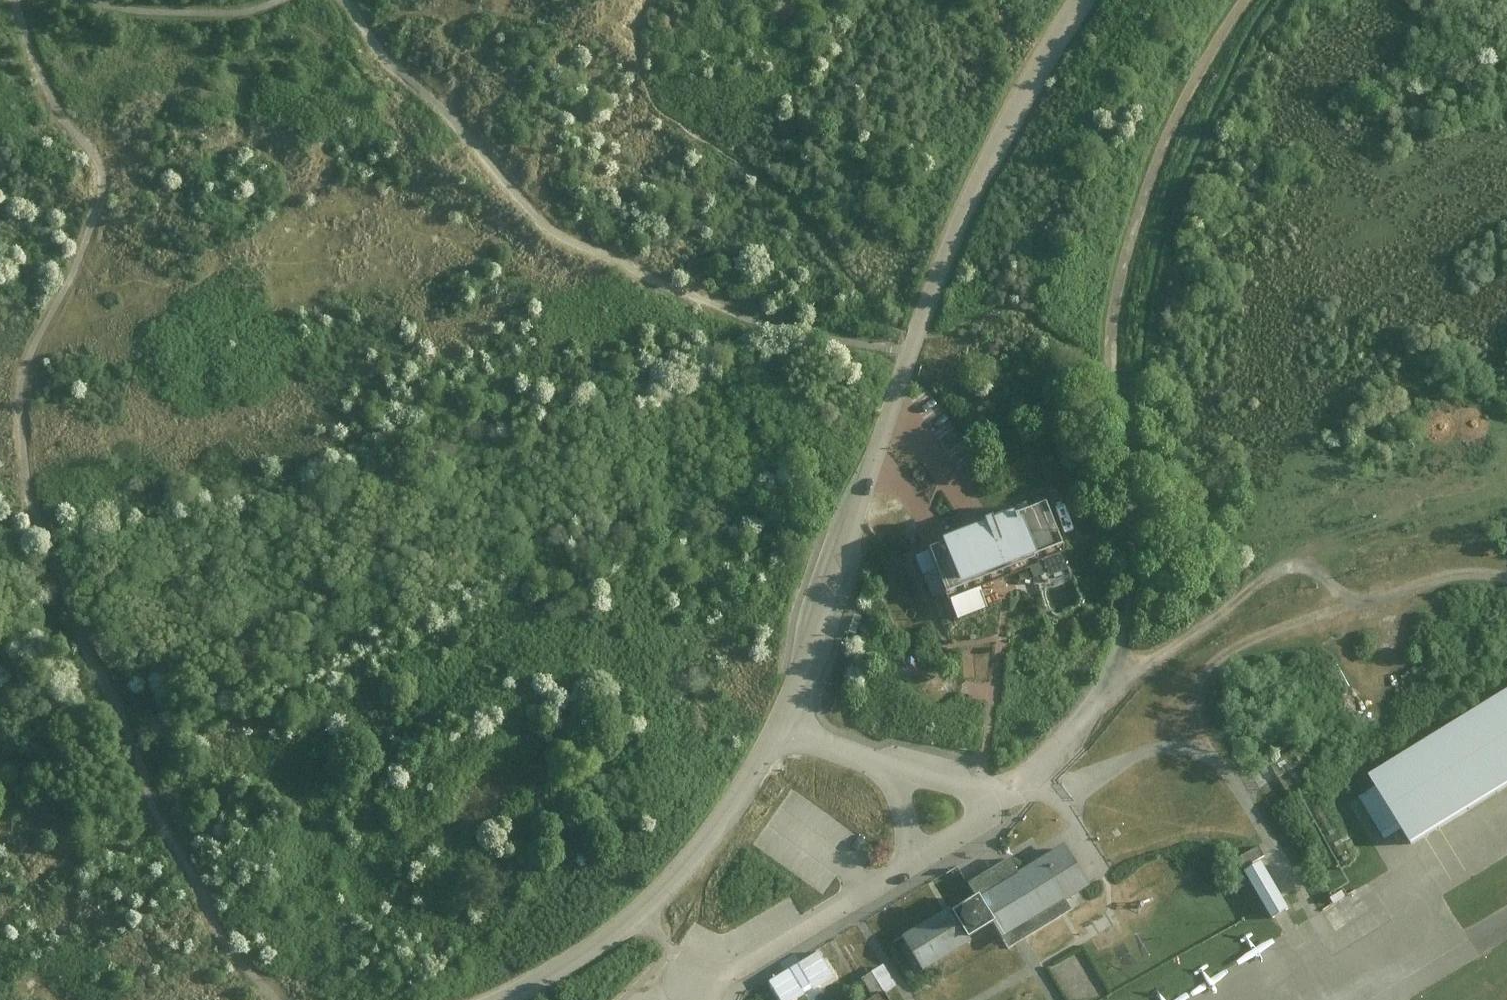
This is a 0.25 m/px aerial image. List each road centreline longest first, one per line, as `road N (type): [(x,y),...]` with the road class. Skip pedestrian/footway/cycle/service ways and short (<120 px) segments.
road 1 (track): [(1351,602),(1329,577),(1289,567),(1111,685)]

